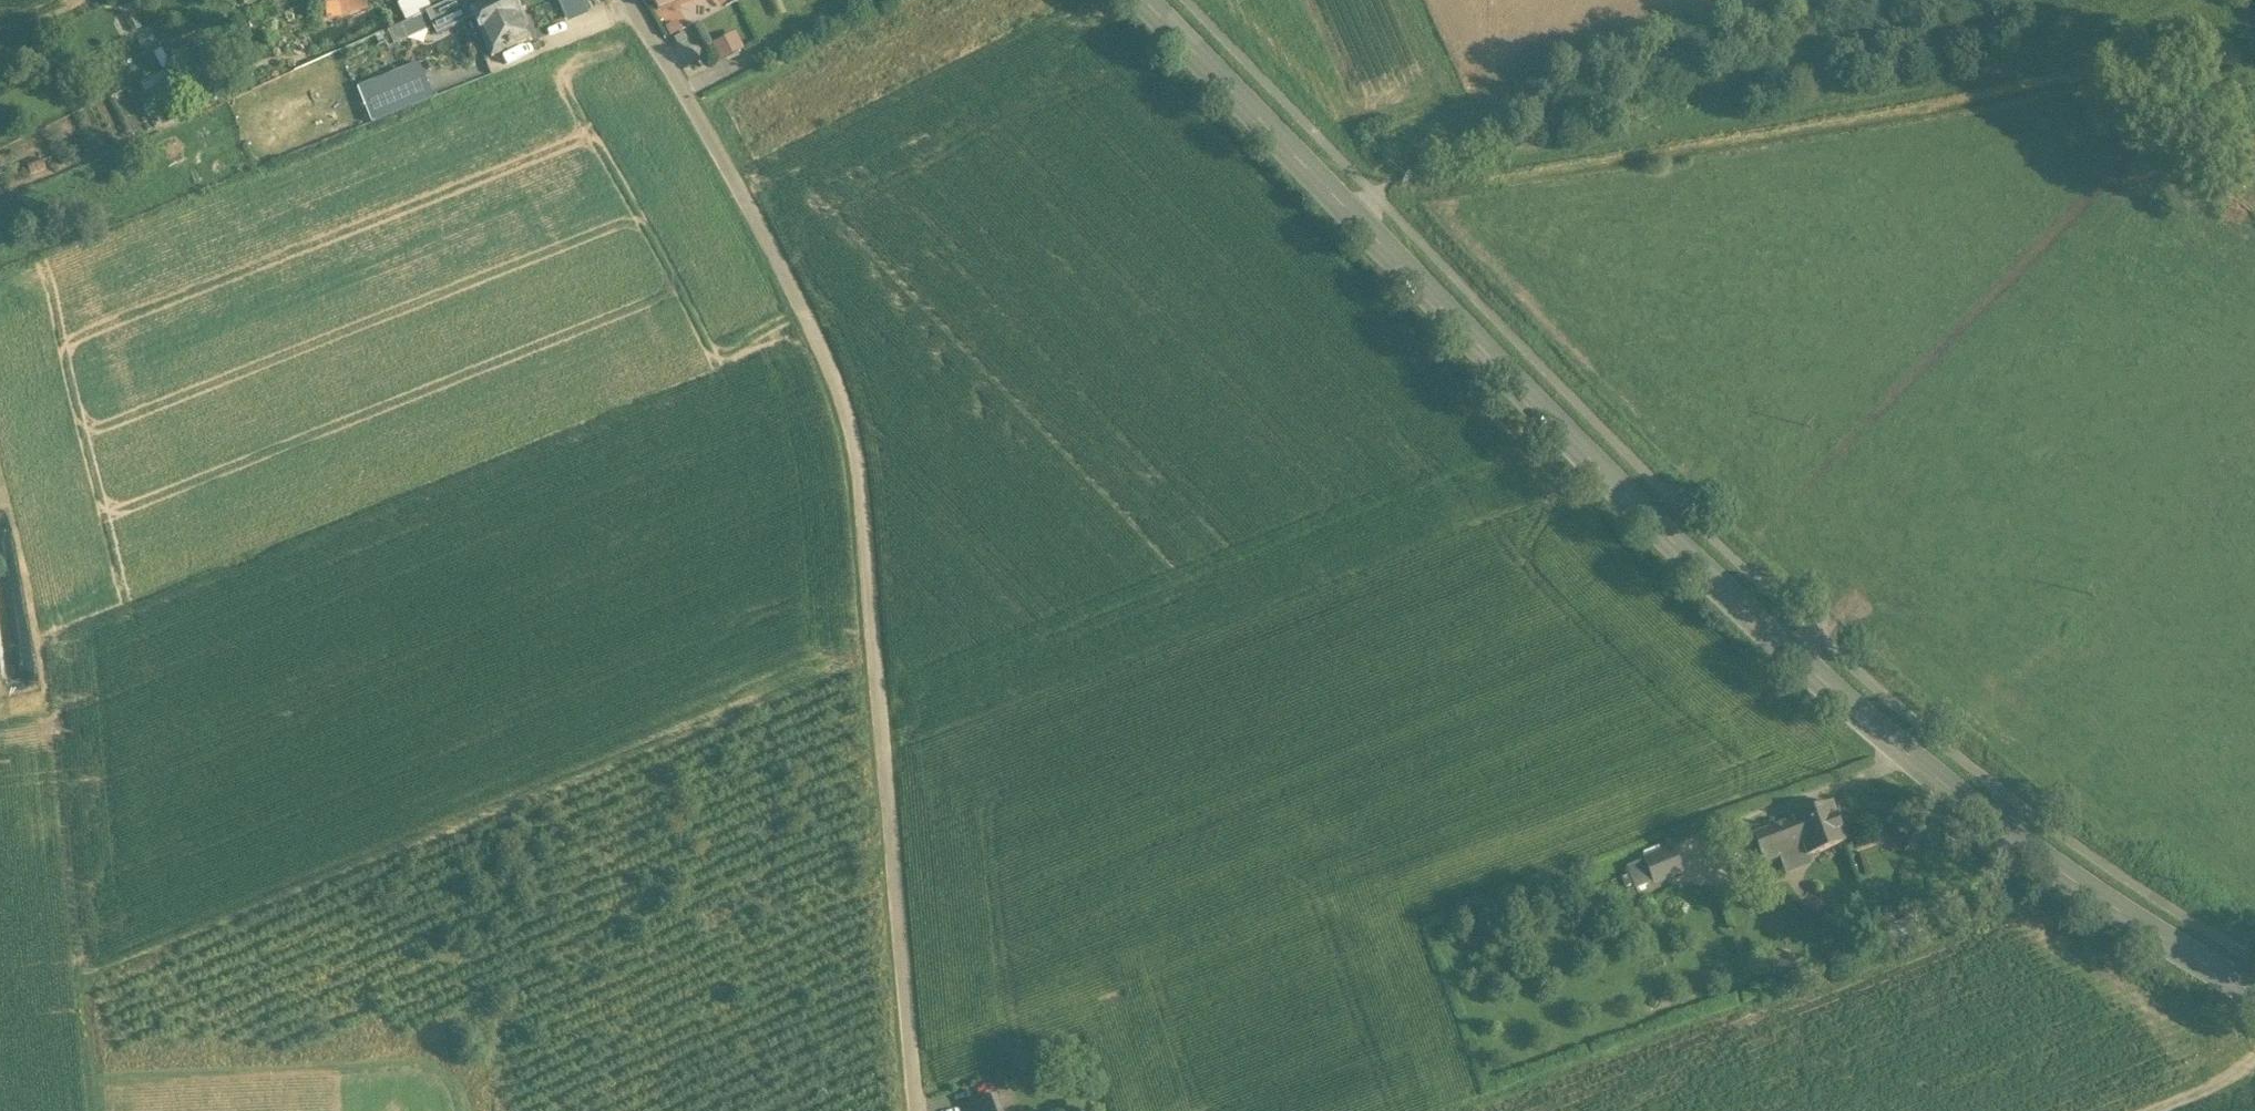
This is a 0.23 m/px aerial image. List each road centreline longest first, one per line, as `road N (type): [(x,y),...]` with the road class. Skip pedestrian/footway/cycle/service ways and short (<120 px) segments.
road 1 (secondary): [(1145,0),(1735,605),(2056,865),(2254,991)]
road 2 (track): [(916,1110),(853,420),(827,363)]
road 3 (residential): [(827,363),(634,0)]
road 4 (track): [(2254,1054),(2235,1074),(2143,1110)]

